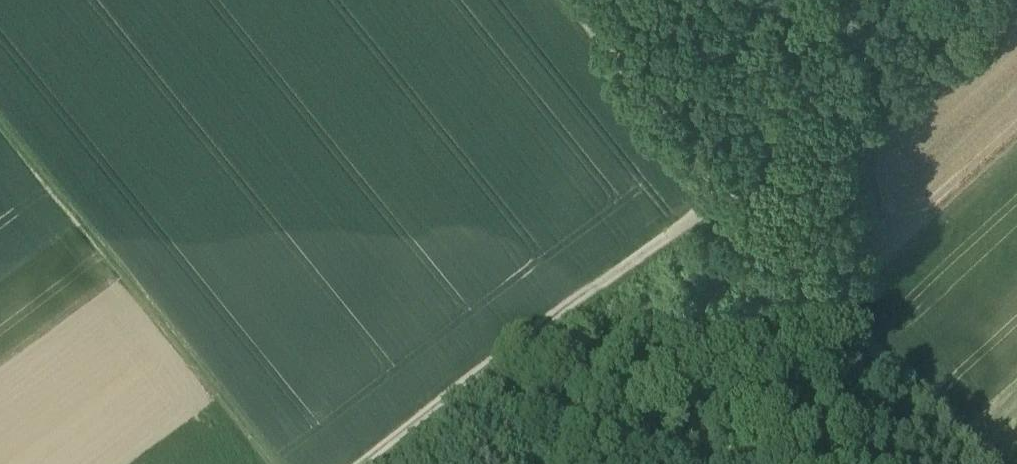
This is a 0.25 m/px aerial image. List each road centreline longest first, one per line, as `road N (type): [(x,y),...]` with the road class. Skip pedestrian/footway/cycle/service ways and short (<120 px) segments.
road 1 (track): [(728,188),(362,463)]
road 2 (track): [(0,120),(283,463)]
road 3 (track): [(990,463),(728,188)]
road 4 (track): [(728,188),(572,0)]

